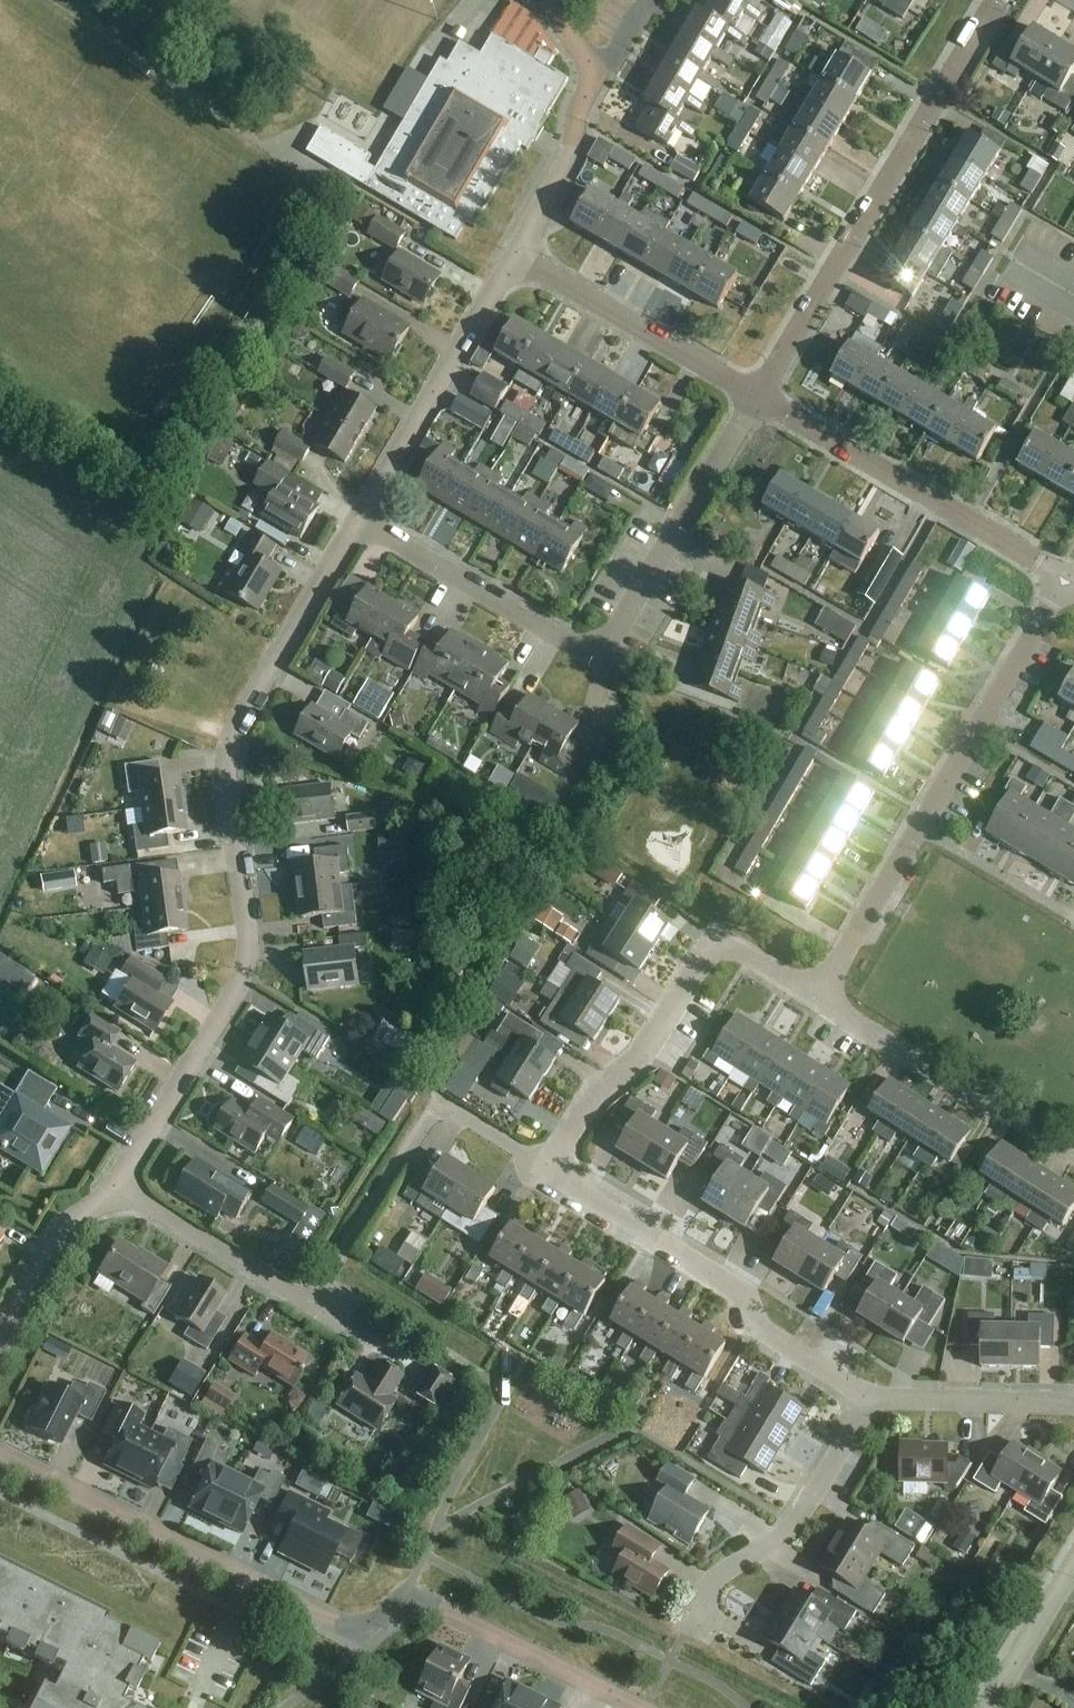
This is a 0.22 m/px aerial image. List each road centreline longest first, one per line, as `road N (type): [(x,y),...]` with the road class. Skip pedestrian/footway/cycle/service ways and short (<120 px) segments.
road 1 (residential): [(112,1189),(243,972),(250,936),(225,773),(235,719),(358,517)]
road 2 (residential): [(641,1707),(406,1595),(357,1633),(0,1455)]
road 3 (residential): [(547,1168),(436,1108),(314,1309),(112,1189)]
road 4 (residential): [(358,517),(600,654),(756,396)]
road 5 (residential): [(822,1002),(1065,577)]
road 6 (residential): [(756,396),(994,0)]
road 7 (residential): [(876,1397),(762,1329),(744,1290),(547,1168)]
road 8 (residential): [(822,1002),(725,946),(711,949),(653,1040),(590,1094),(547,1168)]
road 9 (residential): [(1065,577),(756,396)]
road 10 (residential): [(682,1638),(717,1578),(794,1527),(876,1397)]
road 11 (residential): [(358,517),(513,253)]
road 12 (residential): [(1073,1159),(822,1002)]
road 13 (unclassified): [(513,253),(567,164),(593,77),(545,0)]
road 14 (residential): [(756,396),(513,253)]
road 15 (residential): [(1073,1403),(876,1397)]
road 16 (residential): [(0,1324),(68,1216),(112,1189)]
road 17 (residential): [(986,1707),(1073,1561)]

